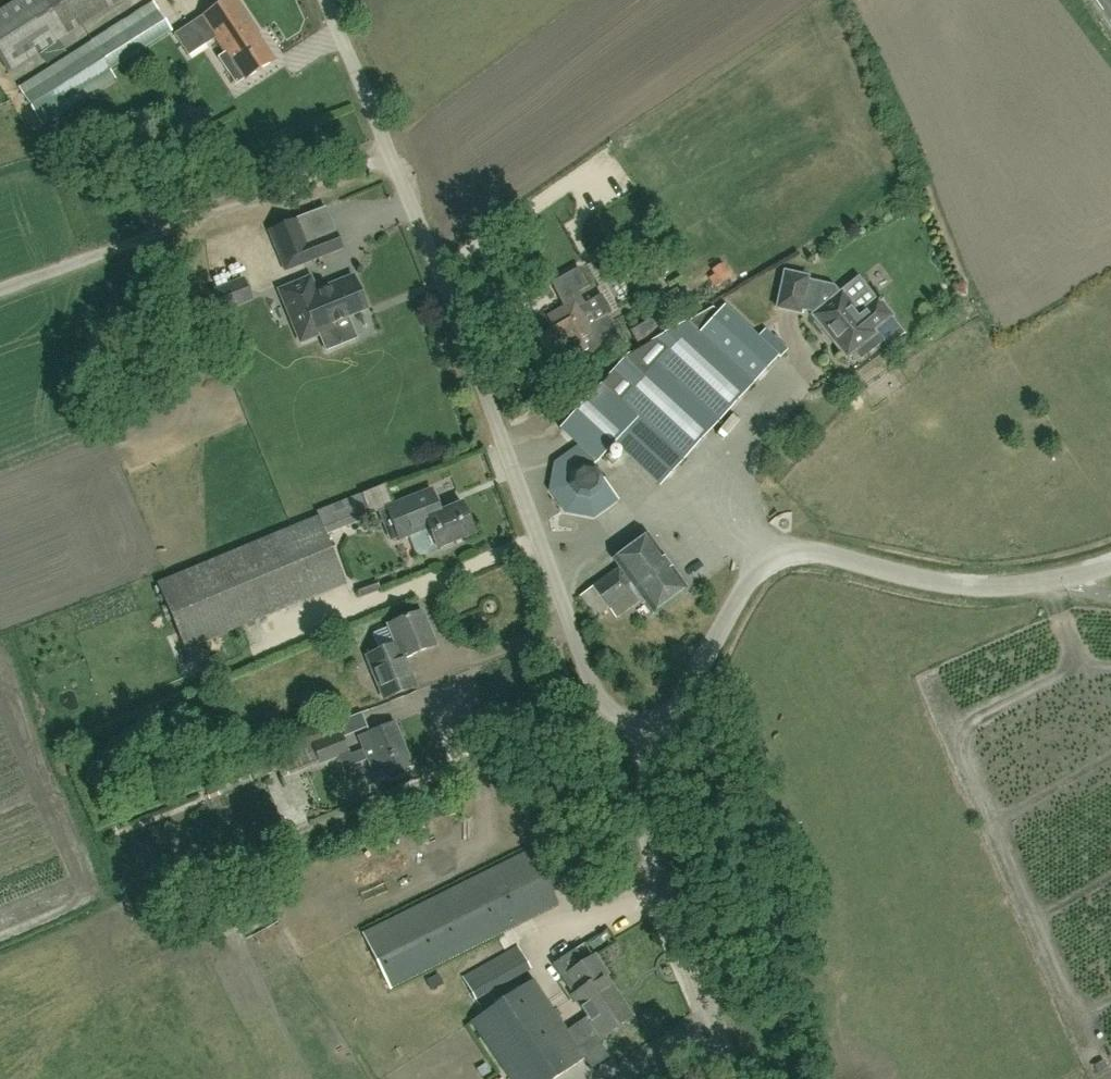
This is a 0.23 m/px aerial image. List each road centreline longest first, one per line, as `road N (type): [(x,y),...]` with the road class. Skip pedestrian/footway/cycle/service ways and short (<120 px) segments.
road 1 (unclassified): [(660,740),(623,719),(588,678),(438,268),(324,0)]
road 2 (unclassified): [(660,740),(747,583),(776,558),(814,552),(958,586),(995,587),(1110,564)]
road 3 (track): [(0,289),(311,191),(390,150)]
road 4 (unclassified): [(733,1078),(644,838),(643,794),(660,740)]

